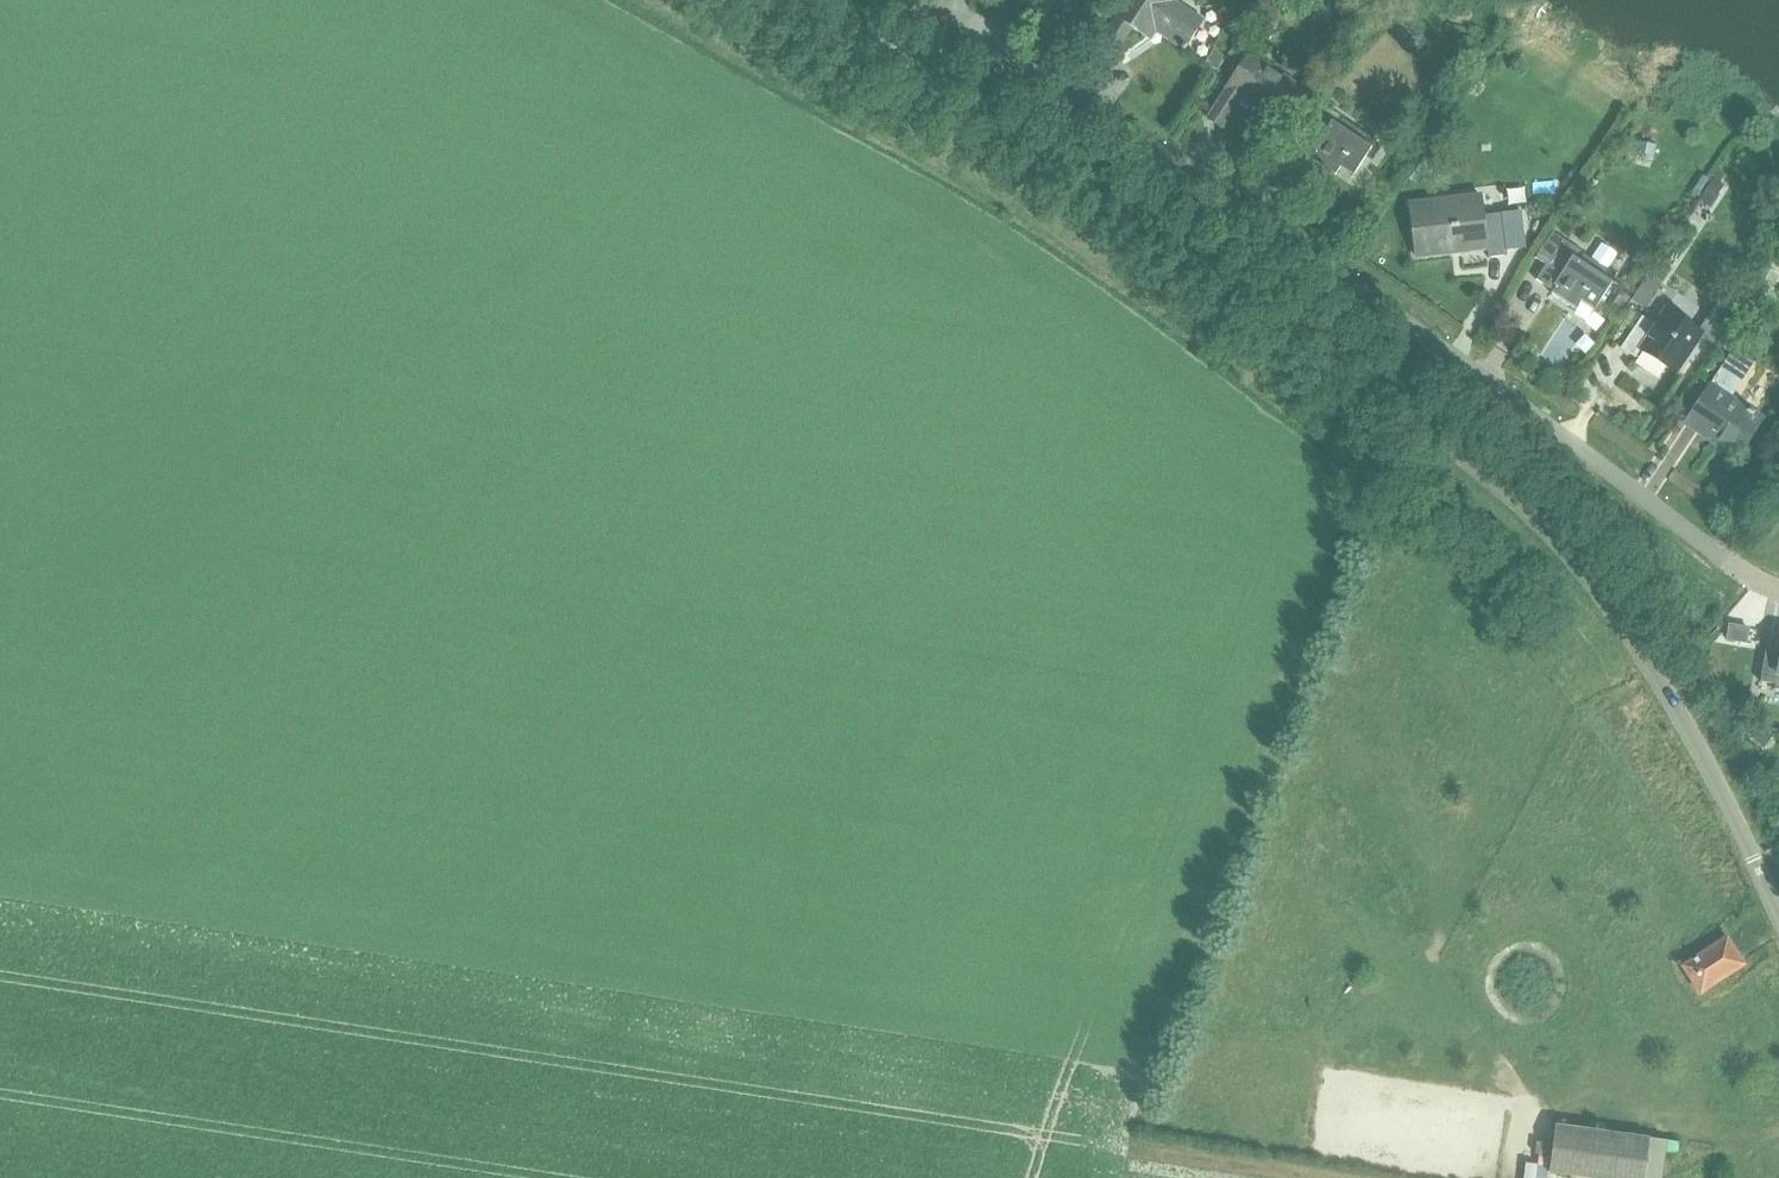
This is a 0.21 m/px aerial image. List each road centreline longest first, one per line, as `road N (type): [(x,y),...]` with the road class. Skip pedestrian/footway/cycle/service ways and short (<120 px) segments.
road 1 (unclassified): [(1753,860),(1646,656),(1581,566),(1491,478),(1084,192),(754,0)]
road 2 (residential): [(1778,591),(1733,566),(1299,251),(1015,62)]

